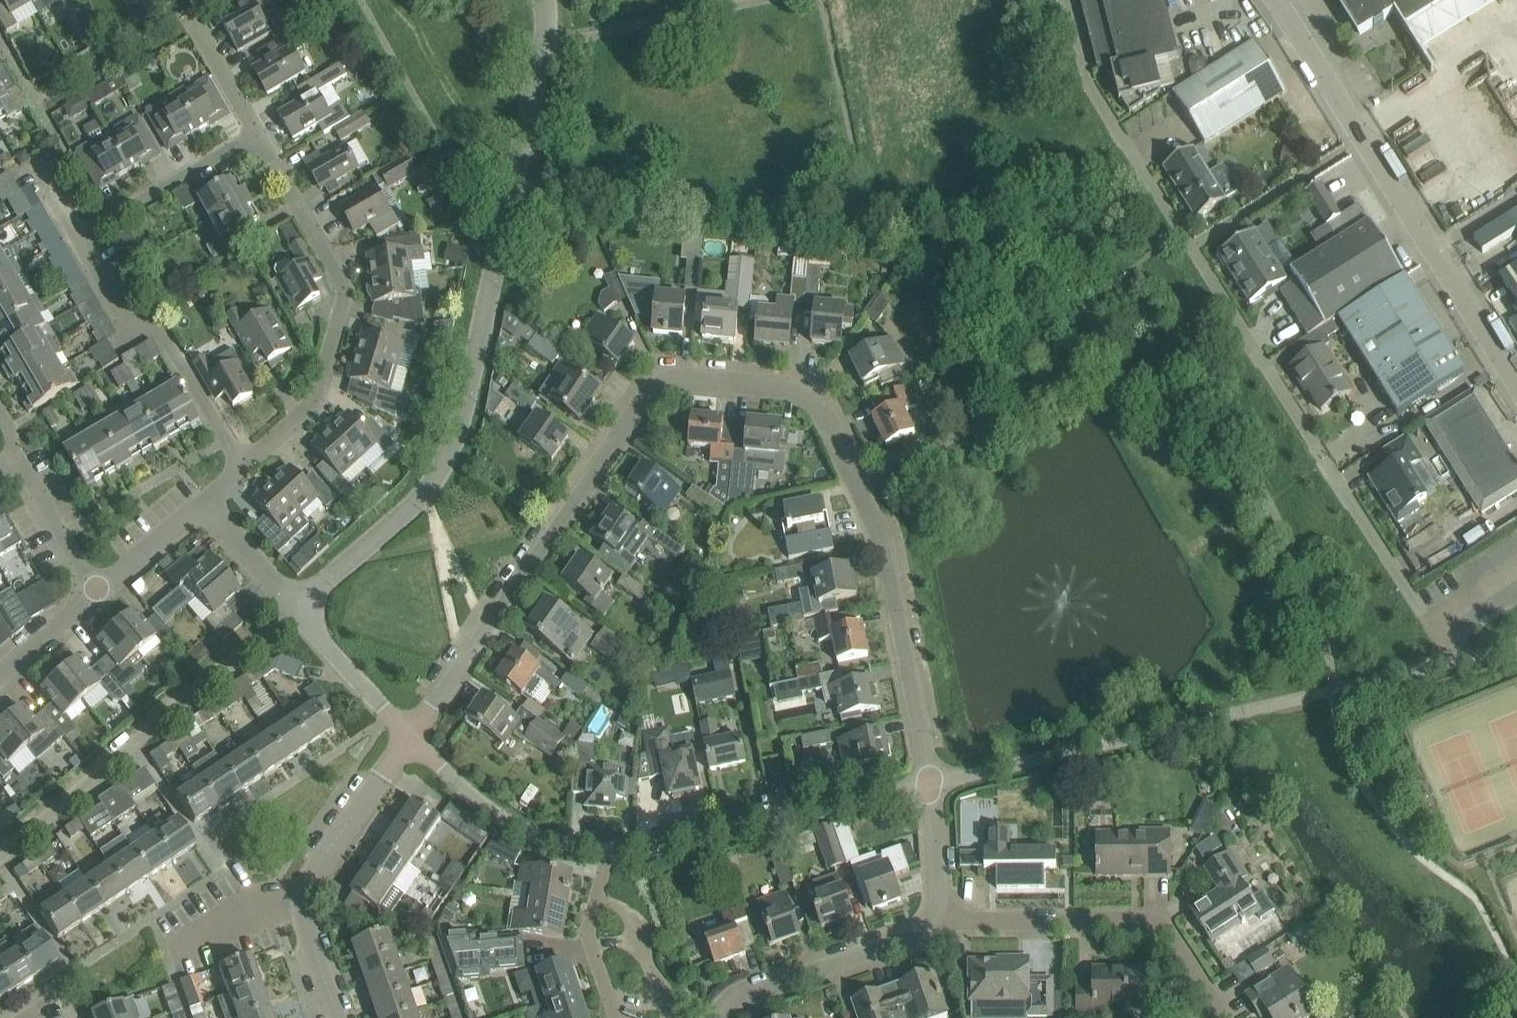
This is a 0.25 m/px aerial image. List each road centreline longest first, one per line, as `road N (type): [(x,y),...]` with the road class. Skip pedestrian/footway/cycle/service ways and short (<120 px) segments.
road 1 (residential): [(934,791),(895,556),(834,422),(809,391),(662,391),(413,742)]
road 2 (residential): [(1455,661),(1080,75),(1061,0)]
road 3 (residential): [(295,611),(416,501),(454,443),(542,46),(544,0)]
road 4 (residential): [(934,791),(1455,661)]
road 5 (unclassified): [(1516,376),(1278,0)]
road 6 (residential): [(245,464),(316,409),(343,282),(336,255),(260,136)]
road 7 (residential): [(599,854),(654,854),(934,791)]
road 8 (residential): [(1228,1017),(1191,961),(1155,929),(953,929)]
road 9 (residential): [(341,1017),(316,942),(316,894),(330,858),(413,742)]
road 10 (residential): [(0,863),(225,676)]
road 11 (residential): [(245,464),(161,332),(128,321),(82,238)]
road 12 (residential): [(736,1017),(751,996),(953,929)]
road 13 (residential): [(413,742),(518,831),(599,854)]
road 14 (residential): [(82,238),(260,136)]
road 15 (residential): [(295,611),(413,742)]
road 16 (residential): [(627,1017),(601,929),(599,854)]
road 17 (residential): [(100,592),(22,452)]
road 18 (residential): [(260,136),(188,10)]
road 19 (residential): [(953,929),(934,791)]
road 20 (residential): [(204,509),(295,611)]
road 21 (residential): [(100,592),(204,509)]
road 22 (residential): [(100,592),(0,671)]

